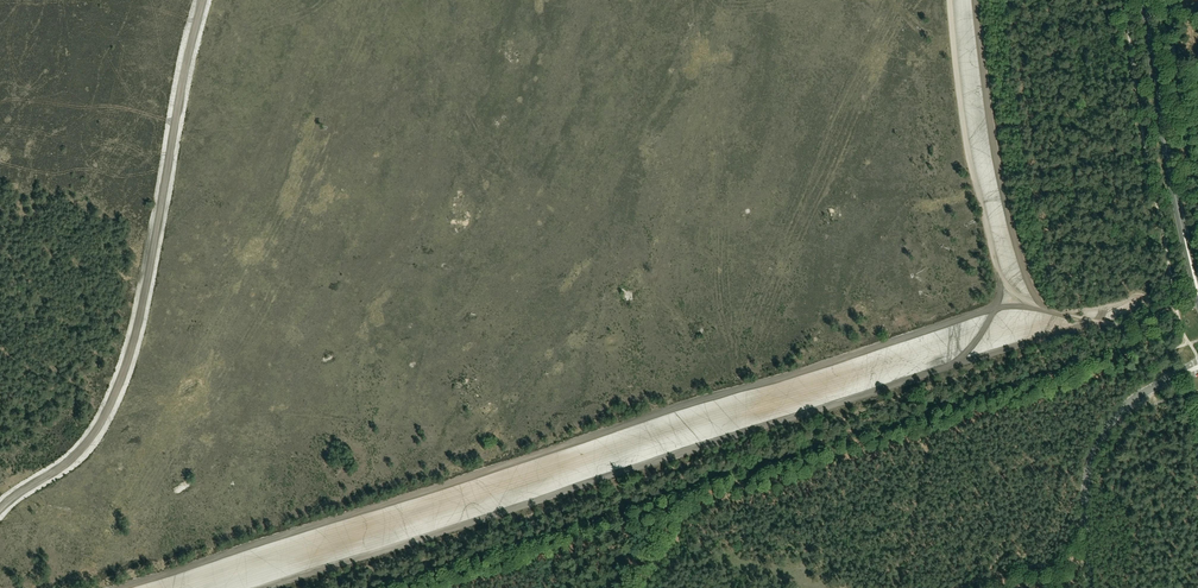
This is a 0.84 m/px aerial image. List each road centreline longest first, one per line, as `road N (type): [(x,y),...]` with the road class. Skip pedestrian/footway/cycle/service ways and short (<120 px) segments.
road 1 (track): [(450,587),(676,517),(678,526),(640,587)]
road 2 (secondary): [(1197,288),(1171,179),(1145,0)]
road 3 (tertiary): [(1090,587),(1085,490),(1098,444),(1133,400),(1197,367)]

